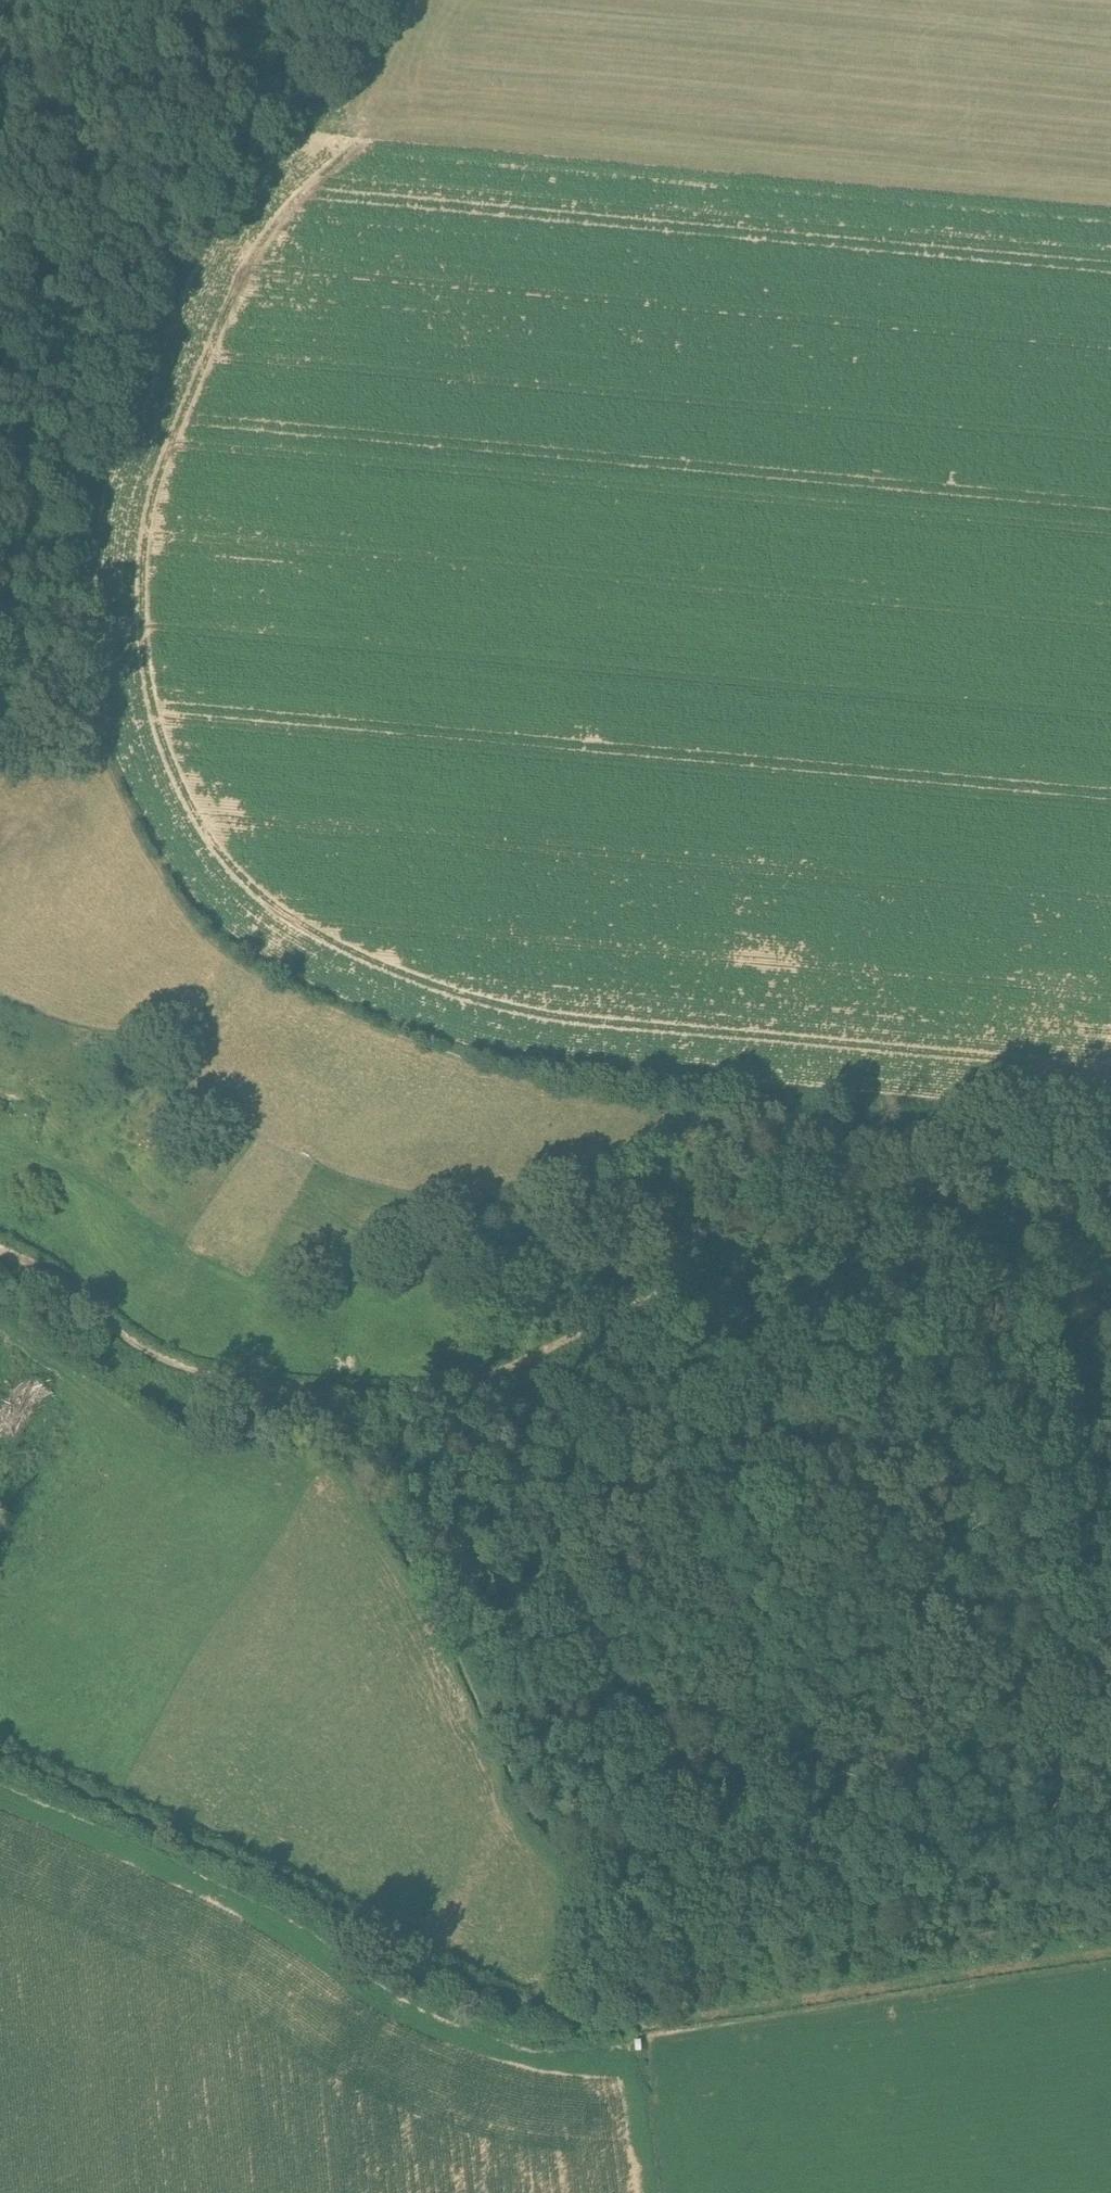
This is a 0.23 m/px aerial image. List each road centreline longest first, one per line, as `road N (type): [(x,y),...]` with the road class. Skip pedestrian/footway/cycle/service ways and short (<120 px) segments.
road 1 (track): [(1110,1287),(1008,1269),(945,1267),(731,1280),(658,1293),(463,1386),(401,1398),(345,1394)]
road 2 (track): [(345,1394),(264,1385),(160,1353),(56,1274),(0,1245)]

